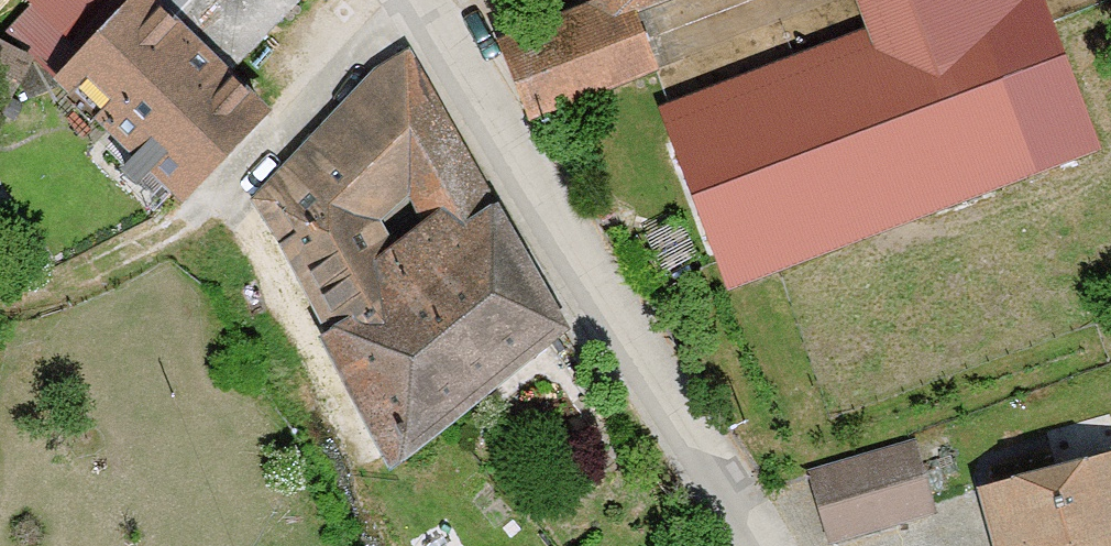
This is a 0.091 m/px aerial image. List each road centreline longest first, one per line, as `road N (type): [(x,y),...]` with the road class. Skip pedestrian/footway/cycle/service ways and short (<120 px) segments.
road 1 (residential): [(754,545),(419,0)]

